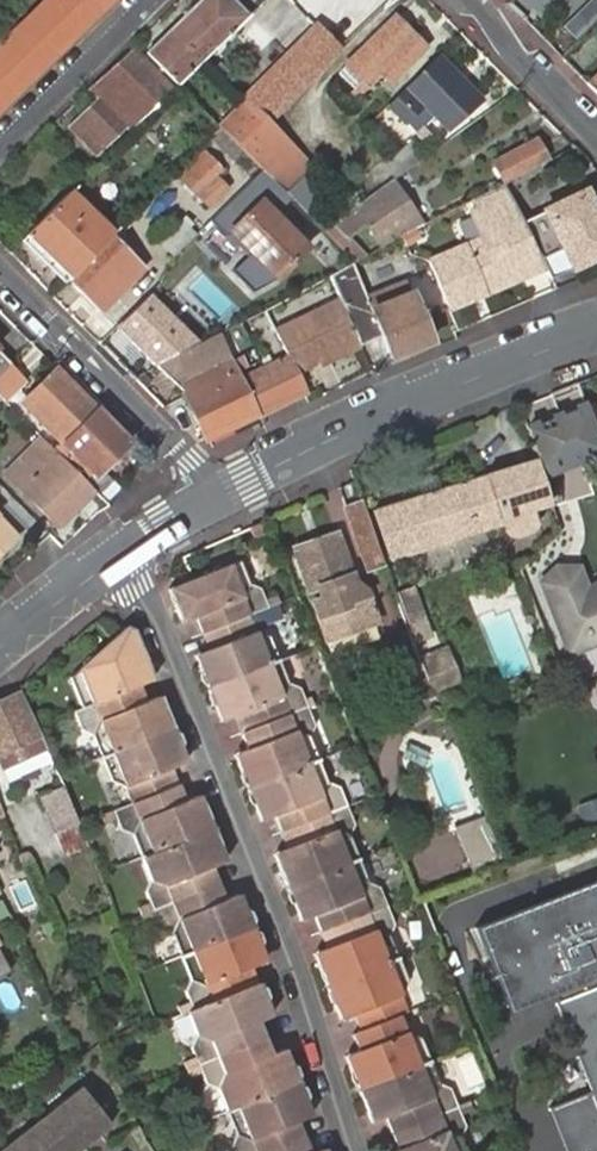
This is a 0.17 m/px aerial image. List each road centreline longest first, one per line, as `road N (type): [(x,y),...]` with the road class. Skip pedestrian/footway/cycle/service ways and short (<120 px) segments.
road 1 (residential): [(121,553),(153,600),(357,1150)]
road 2 (residential): [(219,496),(519,355),(596,331)]
road 3 (residential): [(219,496),(0,272)]
road 4 (residential): [(146,0),(0,141)]
road 5 (residential): [(474,0),(596,136)]
road 6 (residential): [(0,650),(121,553)]

